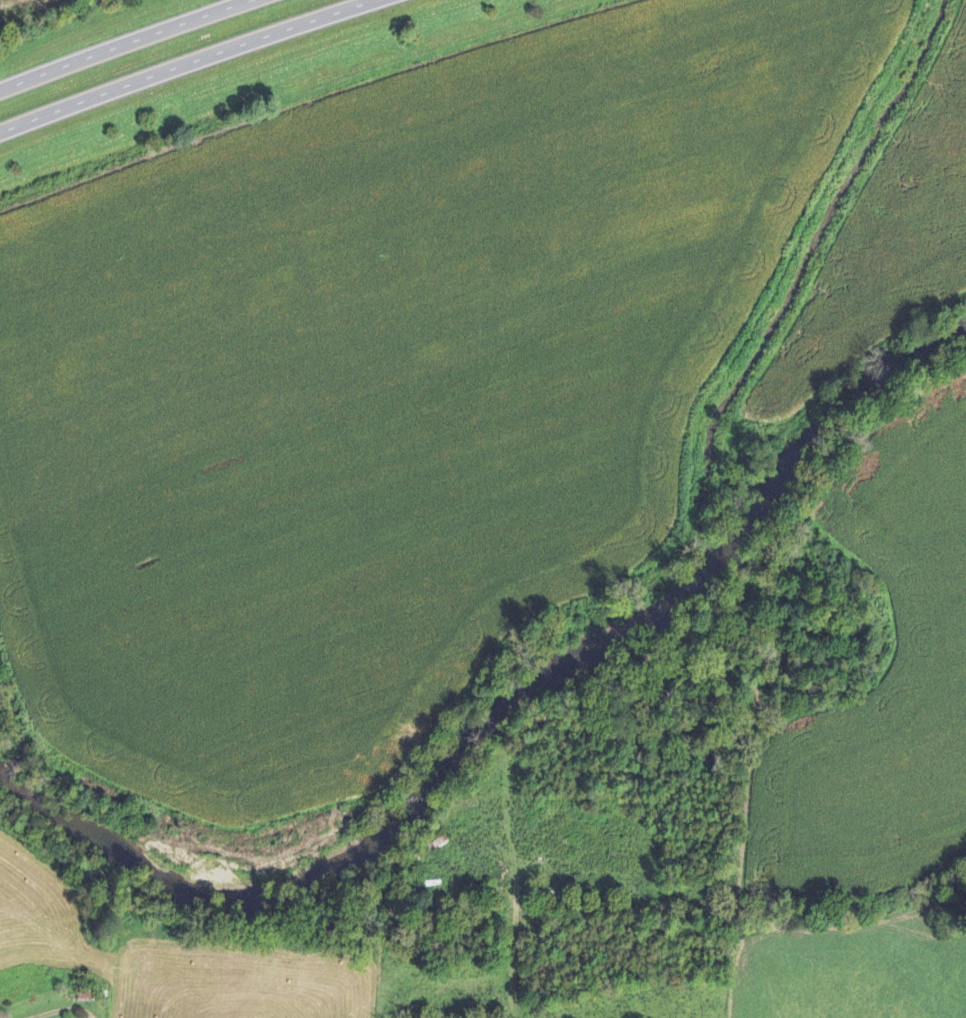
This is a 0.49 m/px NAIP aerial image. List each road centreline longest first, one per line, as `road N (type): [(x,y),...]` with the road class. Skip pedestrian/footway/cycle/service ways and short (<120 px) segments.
road 1 (trunk): [(0,132),(370,0)]
road 2 (trunk): [(255,0),(0,93)]
road 3 (residential): [(515,1017),(521,880),(532,833)]

